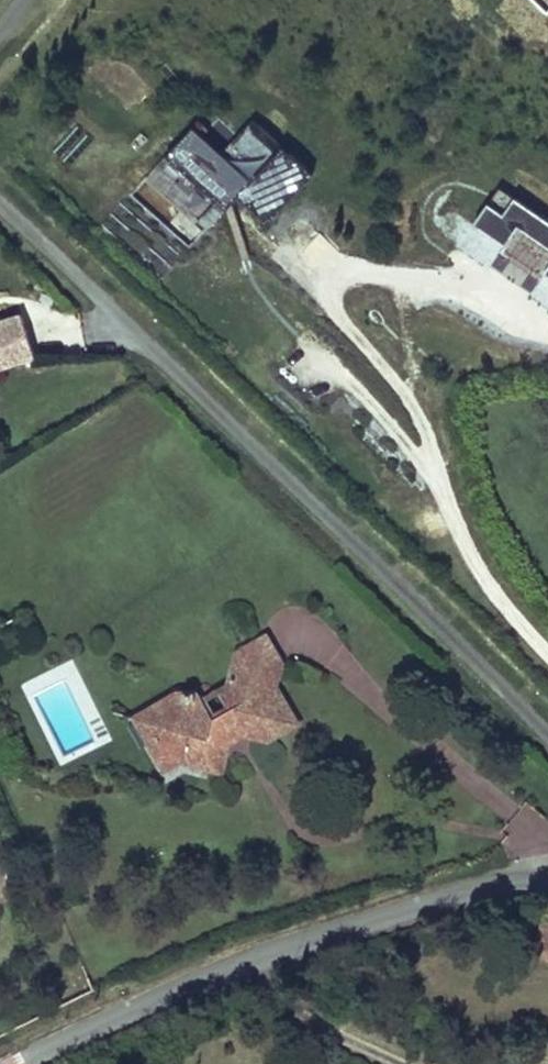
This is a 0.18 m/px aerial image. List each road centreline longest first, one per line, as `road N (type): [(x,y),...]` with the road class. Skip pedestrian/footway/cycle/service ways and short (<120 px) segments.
road 1 (residential): [(2,1063),(252,952),(413,903),(547,878)]

